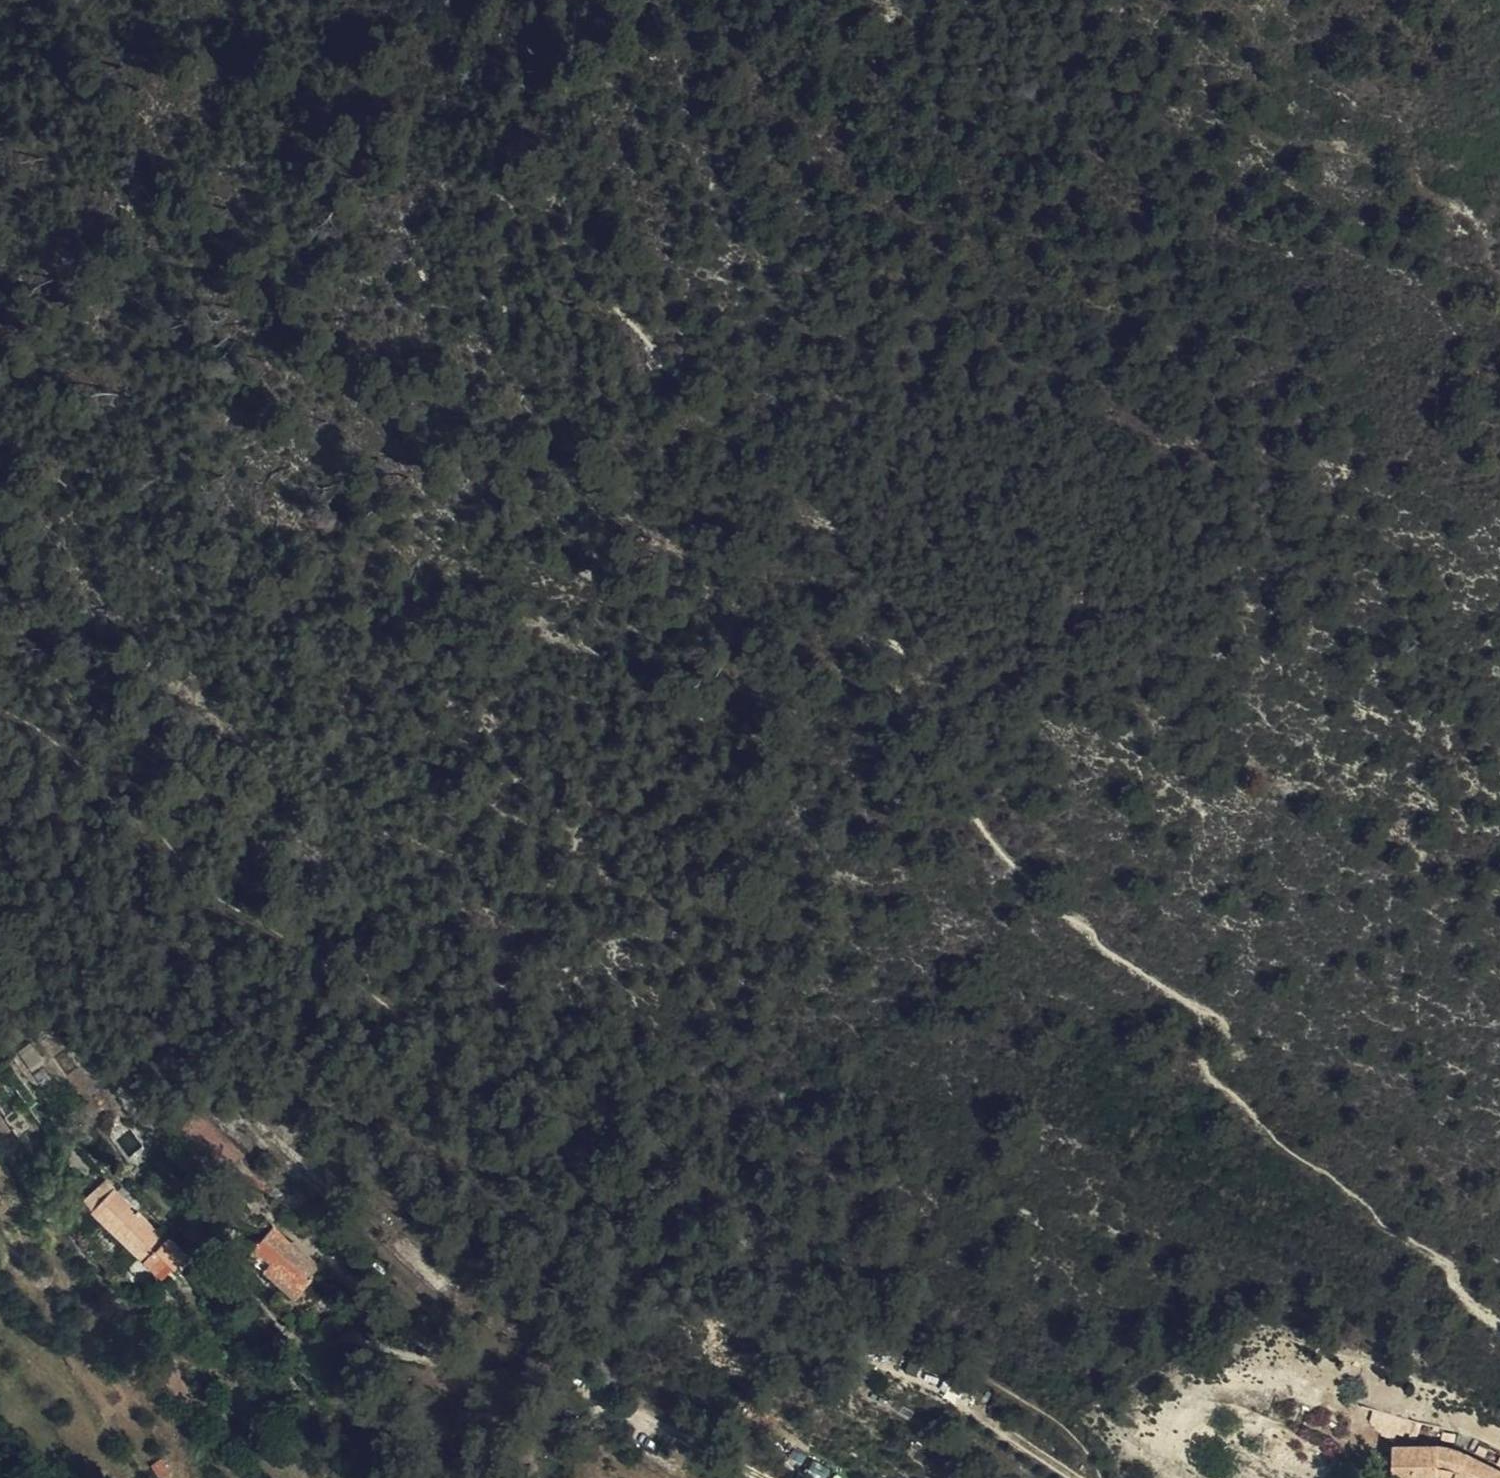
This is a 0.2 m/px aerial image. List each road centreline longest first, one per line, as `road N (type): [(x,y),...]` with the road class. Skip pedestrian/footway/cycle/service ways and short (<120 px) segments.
road 1 (track): [(648,1418),(765,1477)]

